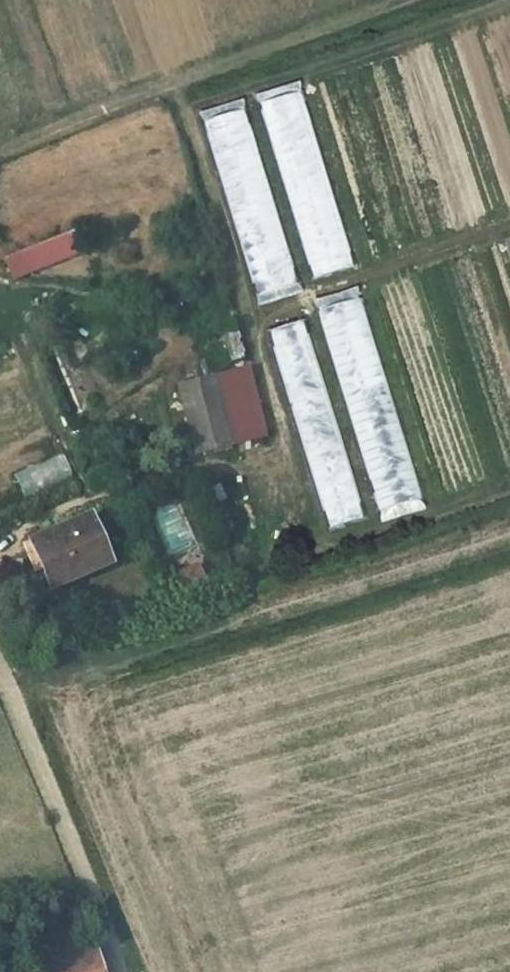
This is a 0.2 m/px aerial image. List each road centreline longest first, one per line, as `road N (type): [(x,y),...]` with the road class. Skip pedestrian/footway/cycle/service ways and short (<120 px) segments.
road 1 (unclassified): [(123,971),(0,684)]

